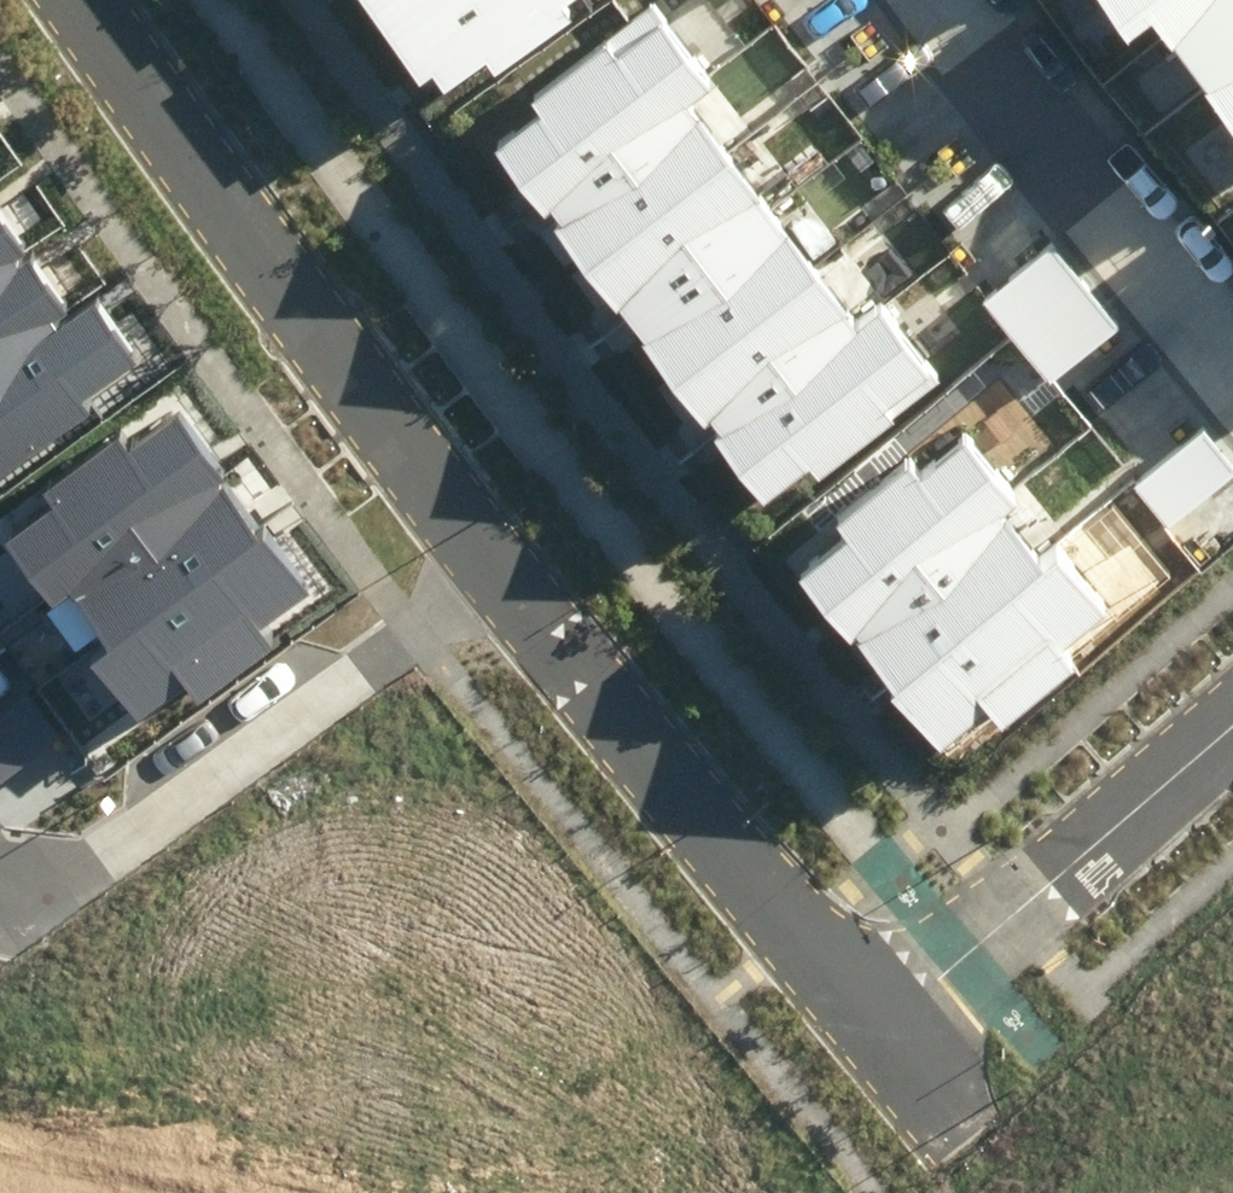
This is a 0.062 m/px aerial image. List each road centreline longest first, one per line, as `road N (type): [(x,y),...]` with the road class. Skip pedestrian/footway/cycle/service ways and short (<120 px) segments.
road 1 (tertiary): [(491,550),(196,168),(78,0)]
road 2 (tertiary): [(877,1028),(491,550)]
road 3 (residential): [(0,912),(491,550)]
road 4 (residential): [(1232,726),(877,1028)]
road 5 (residential): [(951,0),(1001,73),(1232,344)]
road 6 (tertiary): [(967,1139),(877,1028)]

